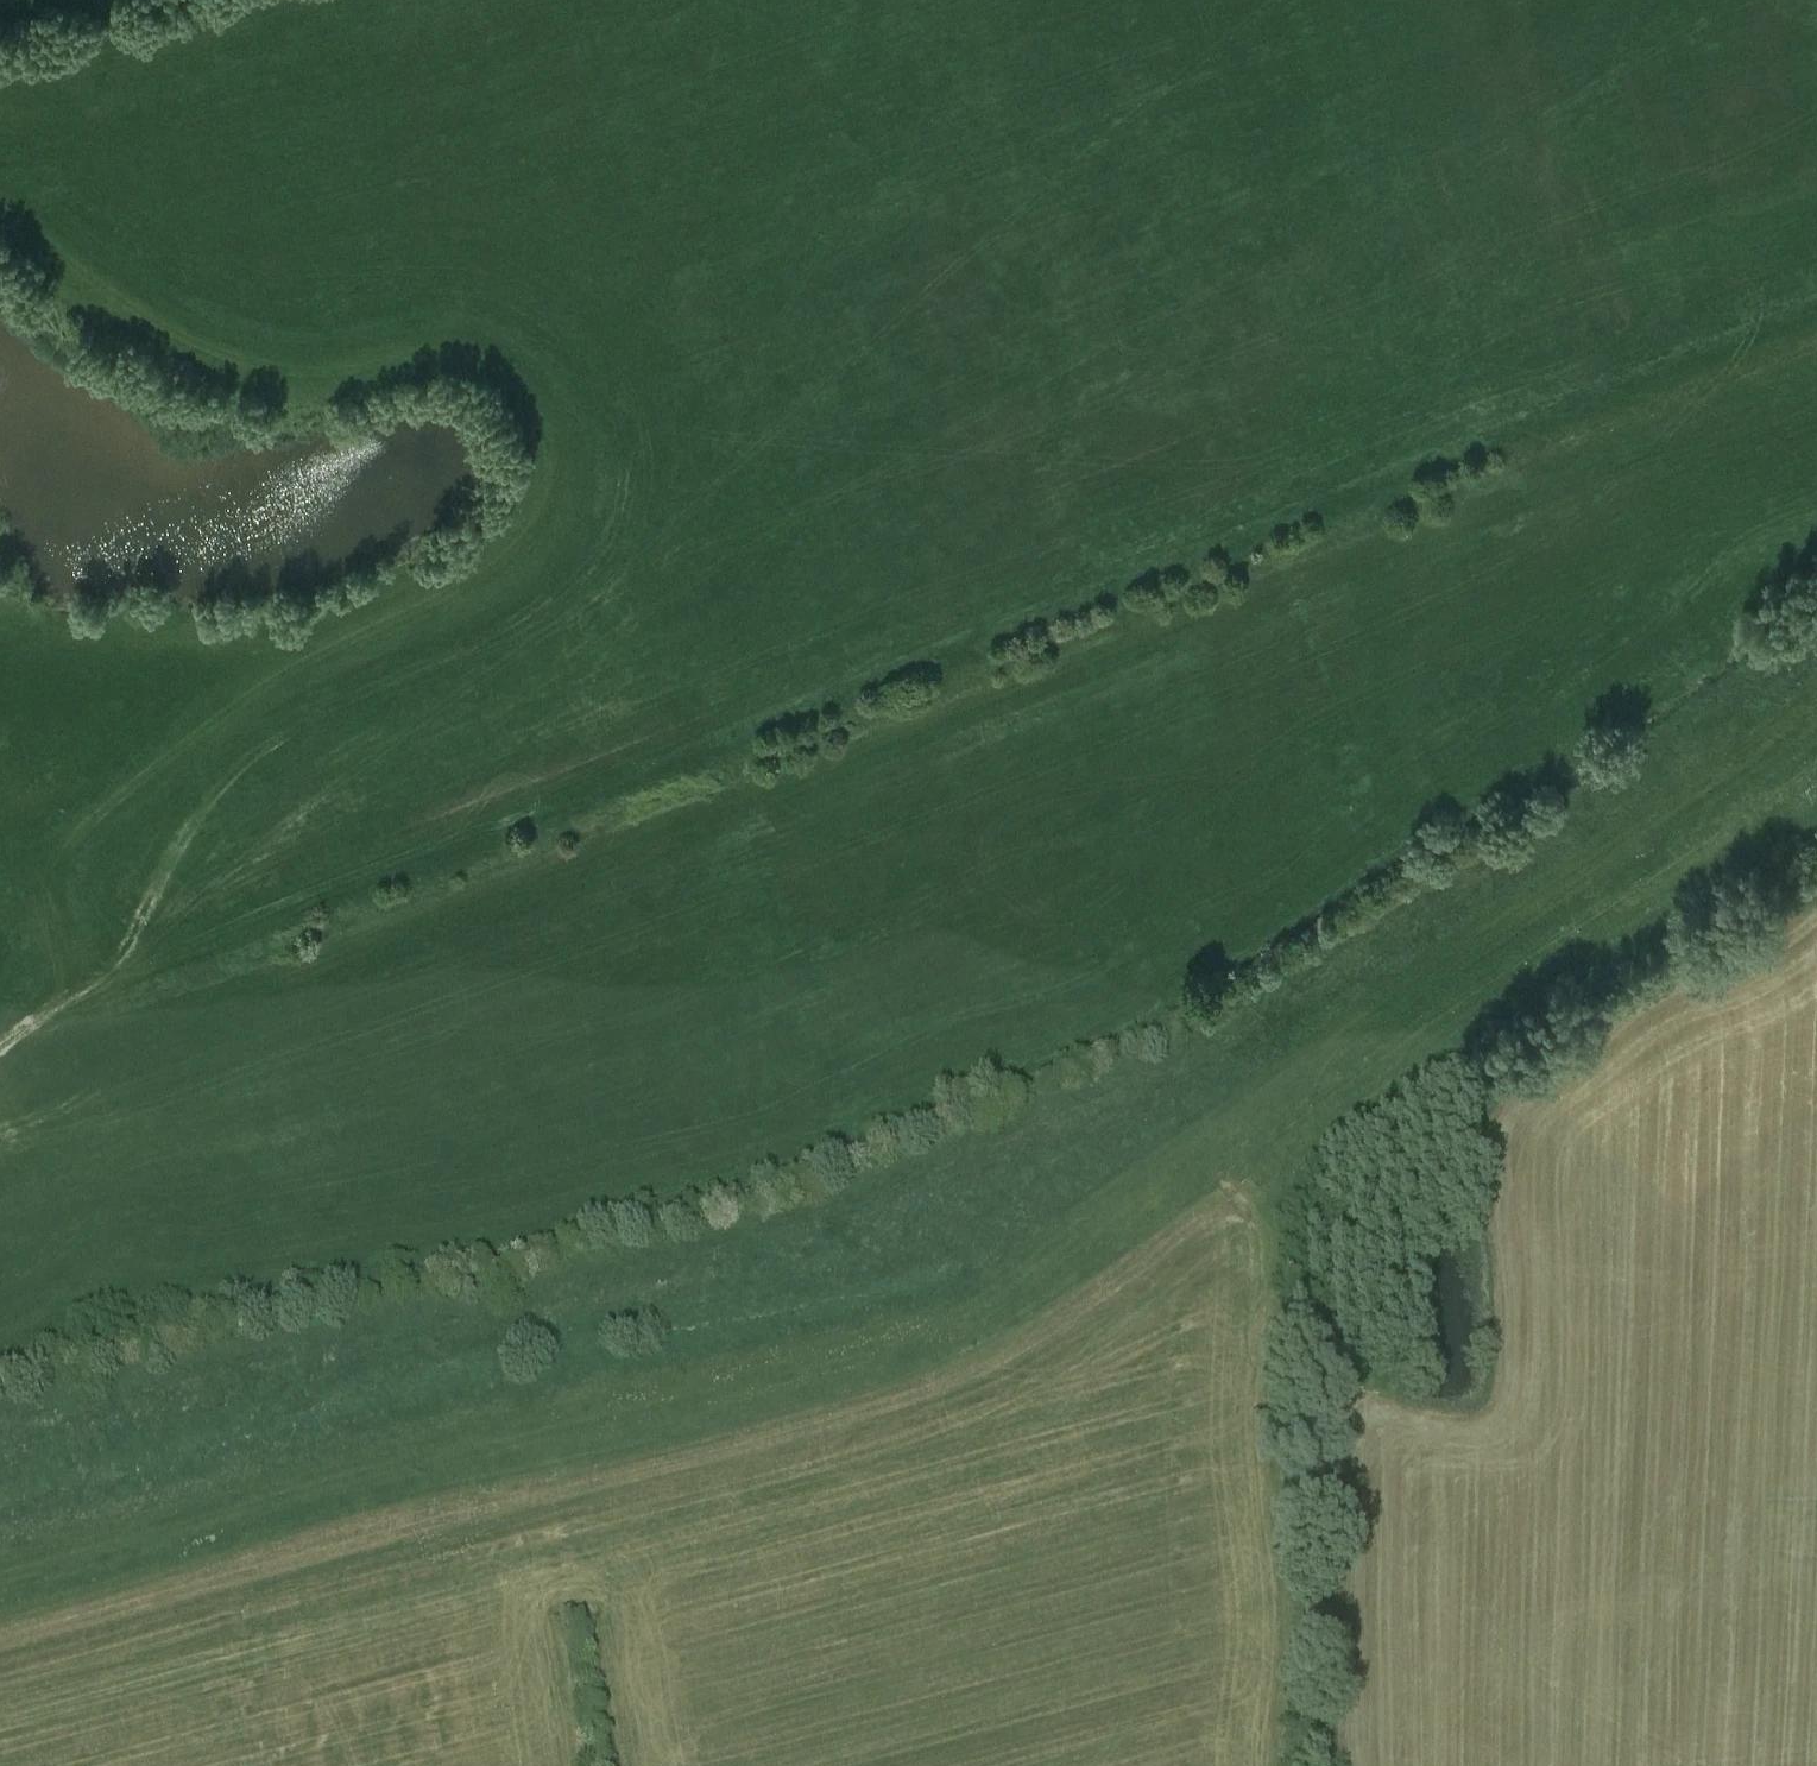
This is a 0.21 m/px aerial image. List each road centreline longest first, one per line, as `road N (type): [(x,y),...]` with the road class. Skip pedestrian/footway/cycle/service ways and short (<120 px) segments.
road 1 (track): [(0,1040),(10,1025),(668,803),(1518,452)]
road 2 (track): [(0,1431),(221,1378),(516,1327)]

